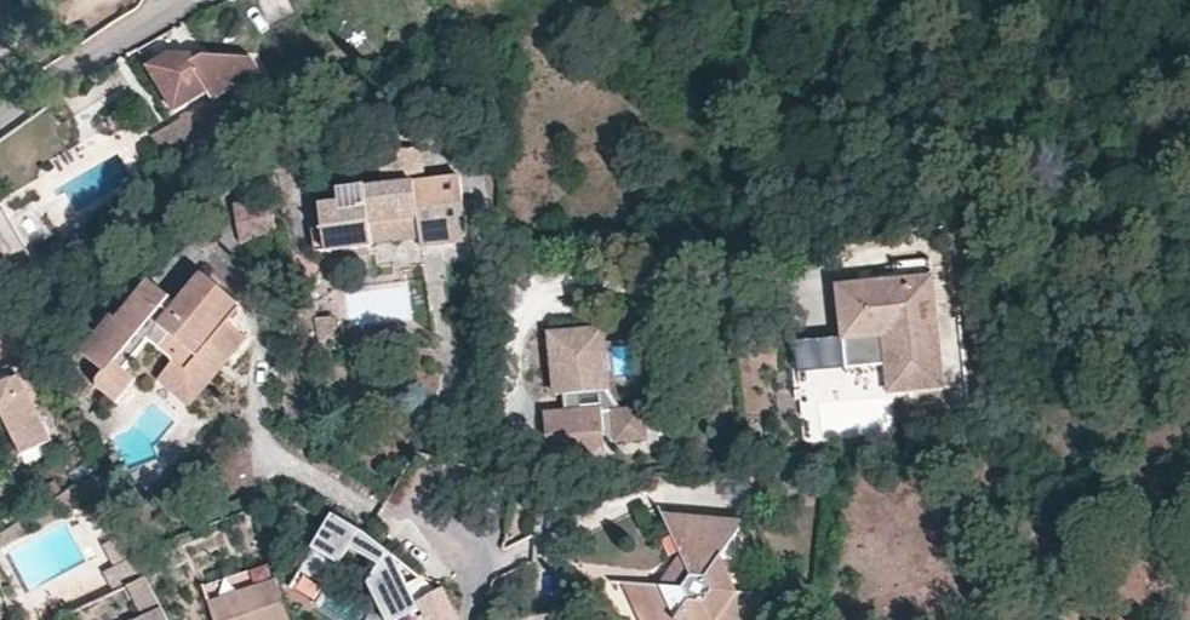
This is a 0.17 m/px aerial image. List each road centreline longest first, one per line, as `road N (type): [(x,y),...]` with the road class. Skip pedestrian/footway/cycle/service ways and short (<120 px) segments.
road 1 (residential): [(195,0),(0,115)]
road 2 (residential): [(470,619),(481,564),(437,486)]

